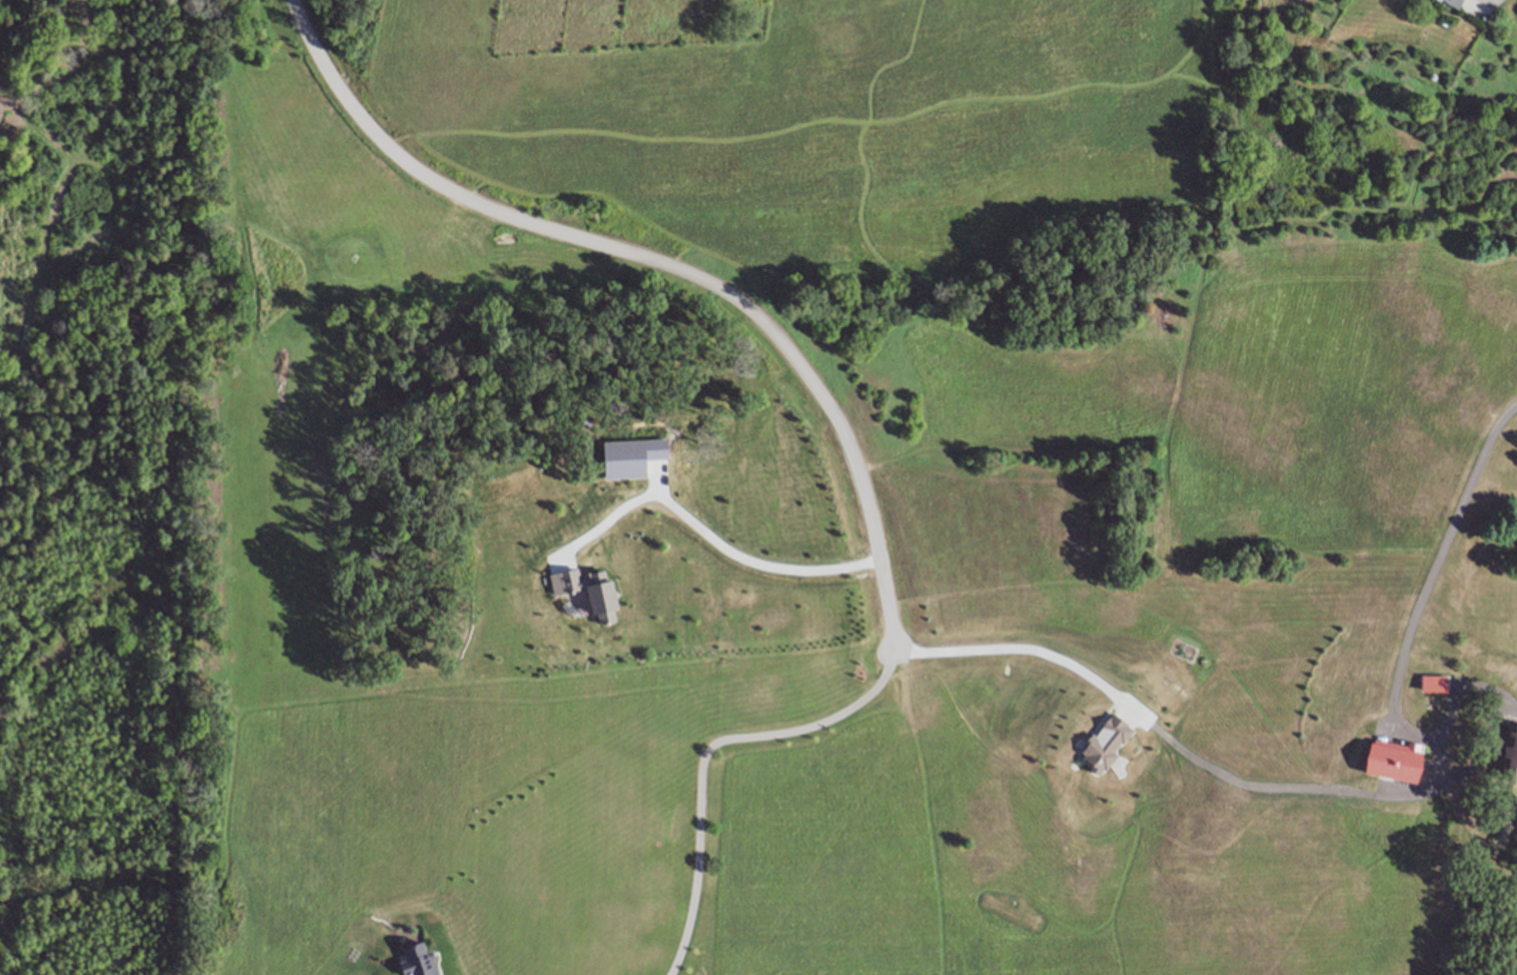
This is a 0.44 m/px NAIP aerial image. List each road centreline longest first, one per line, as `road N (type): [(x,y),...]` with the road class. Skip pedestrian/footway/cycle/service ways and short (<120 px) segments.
road 1 (residential): [(892,655),(874,537),(841,428),(806,372),(710,287),(457,198),(404,164),(331,70),(296,0)]

